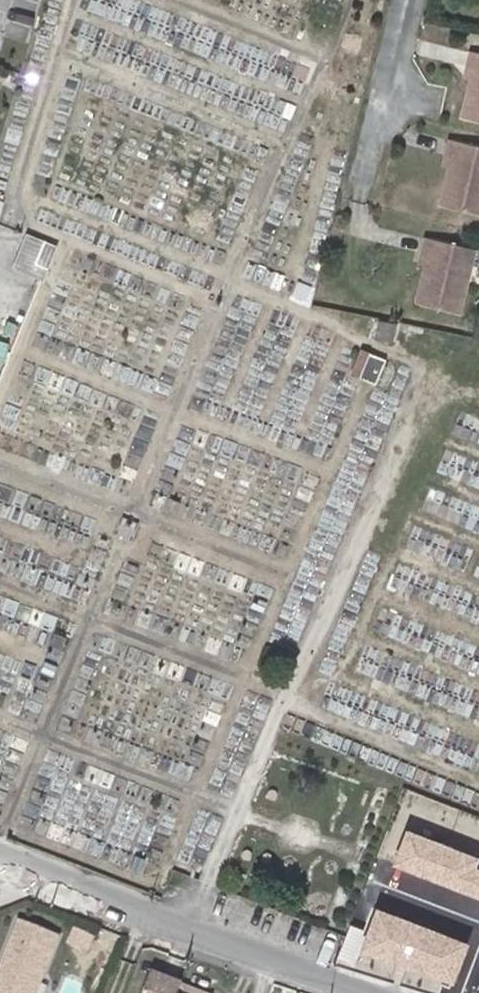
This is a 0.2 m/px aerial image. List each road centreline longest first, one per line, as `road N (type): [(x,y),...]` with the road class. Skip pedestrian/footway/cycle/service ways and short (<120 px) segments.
road 1 (residential): [(0,851),(375,992)]
road 2 (residential): [(358,204),(406,0)]

